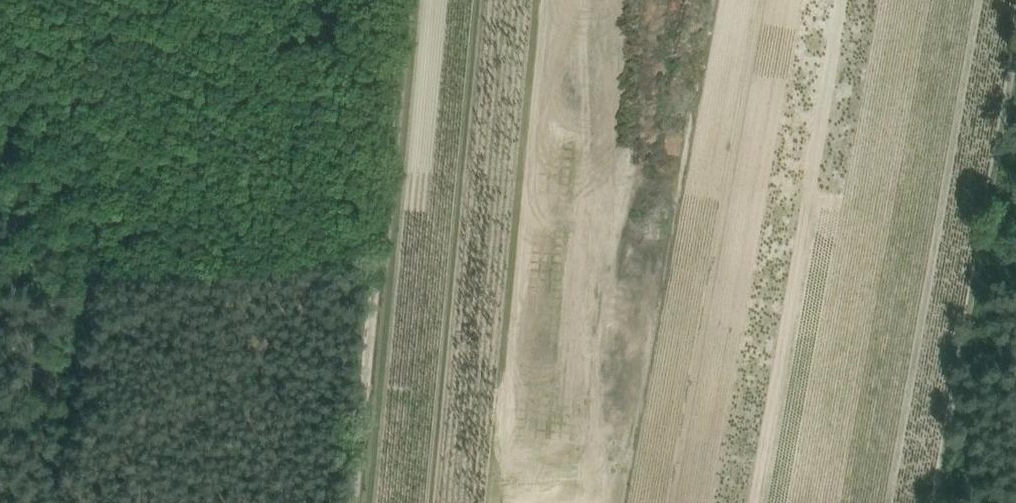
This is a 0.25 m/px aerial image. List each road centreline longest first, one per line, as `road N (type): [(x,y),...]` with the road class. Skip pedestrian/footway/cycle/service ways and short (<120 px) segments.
road 1 (track): [(410,0),(366,502)]

